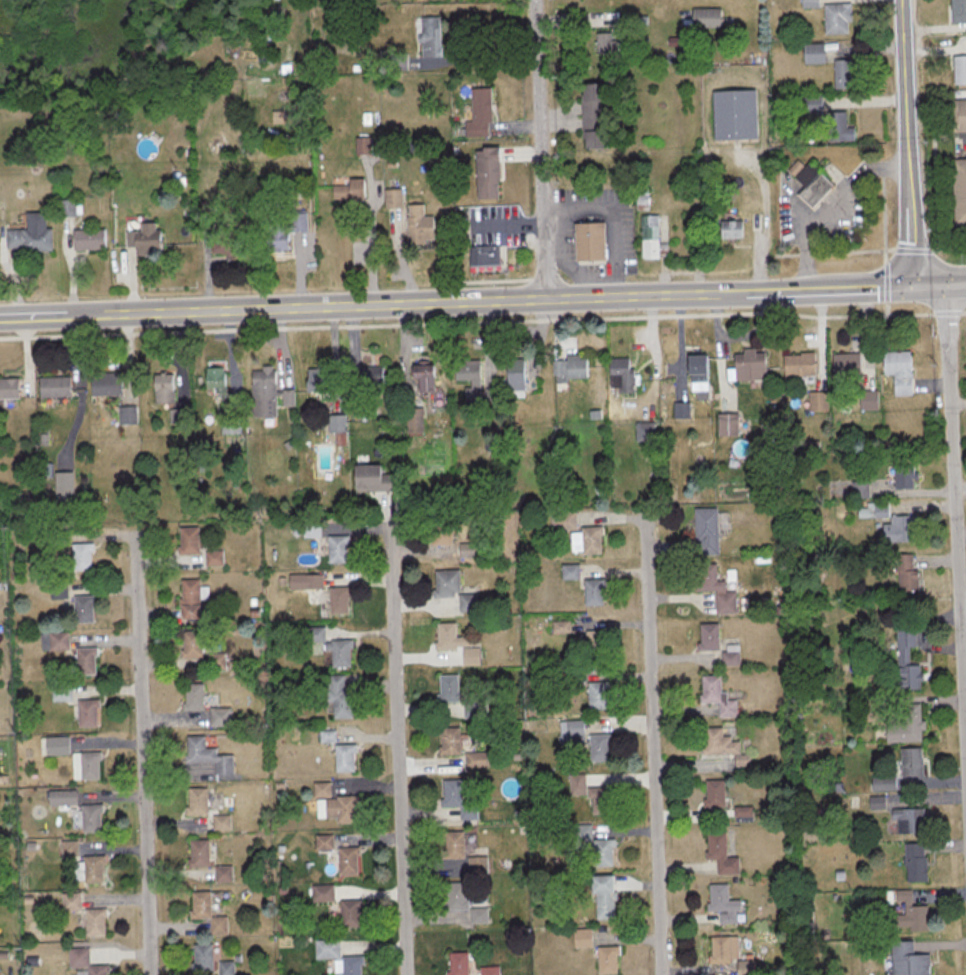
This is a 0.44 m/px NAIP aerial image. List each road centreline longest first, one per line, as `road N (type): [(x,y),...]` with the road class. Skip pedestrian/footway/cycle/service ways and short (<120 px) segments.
road 1 (tertiary): [(743,292),(67,317)]
road 2 (residential): [(661,974),(647,516)]
road 3 (residential): [(407,974),(392,522)]
road 4 (residential): [(965,735),(947,286)]
road 5 (residential): [(149,974),(133,533)]
road 6 (residential): [(549,300),(537,0)]
road 7 (residential): [(918,287),(904,0)]
road 8 (tertiary): [(918,287),(743,292)]

